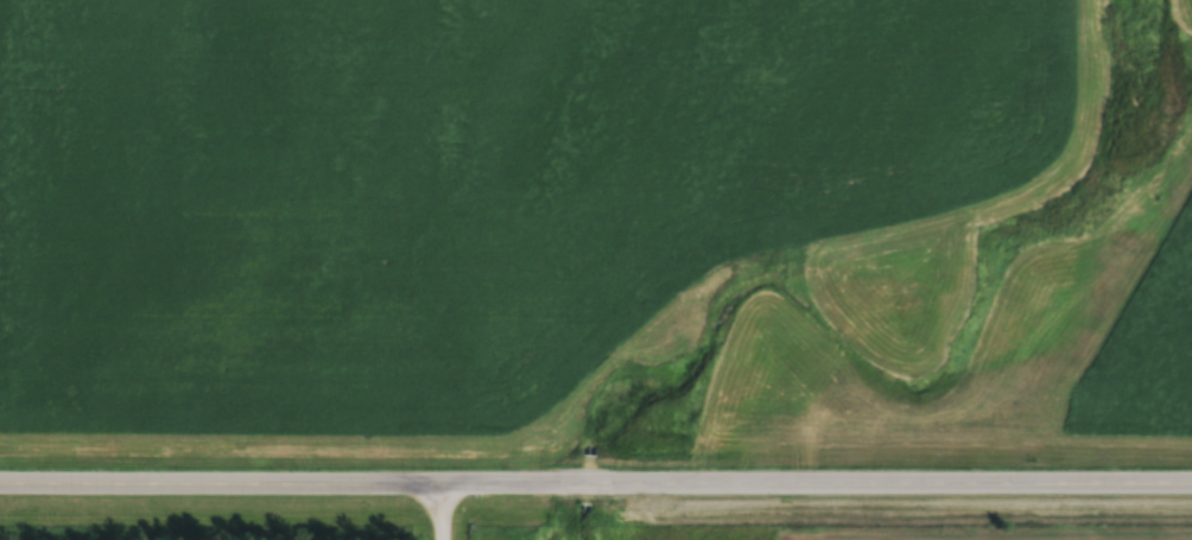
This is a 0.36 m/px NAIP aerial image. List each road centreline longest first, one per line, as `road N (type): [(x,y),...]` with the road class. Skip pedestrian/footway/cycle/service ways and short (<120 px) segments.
road 1 (tertiary): [(1191,484),(0,482)]

